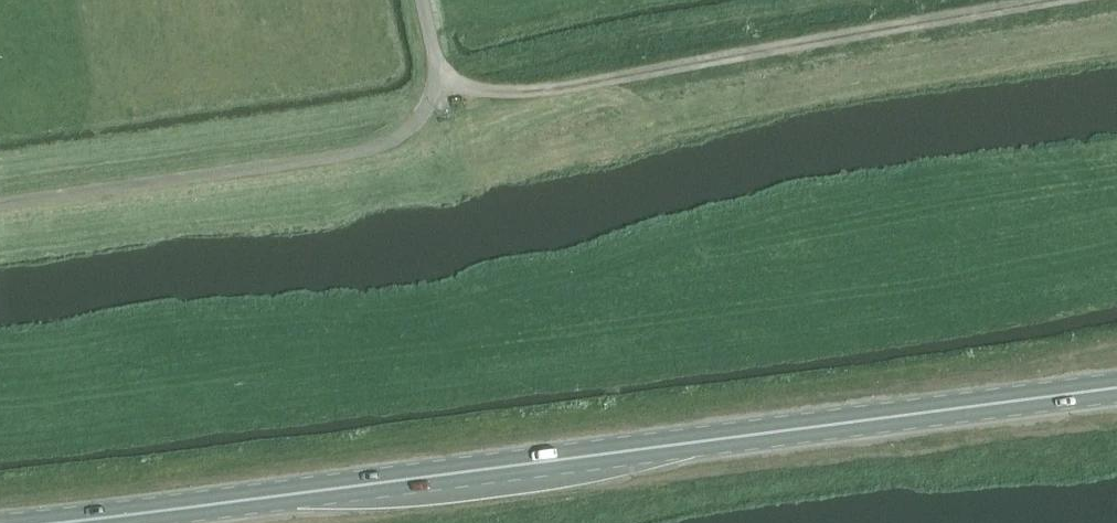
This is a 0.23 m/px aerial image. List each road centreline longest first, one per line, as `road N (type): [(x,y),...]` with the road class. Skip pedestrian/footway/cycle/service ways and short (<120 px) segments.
road 1 (track): [(1063,0),(575,88),(444,88),(419,121),(385,146),(0,206)]
road 2 (primary): [(1116,387),(52,522)]

